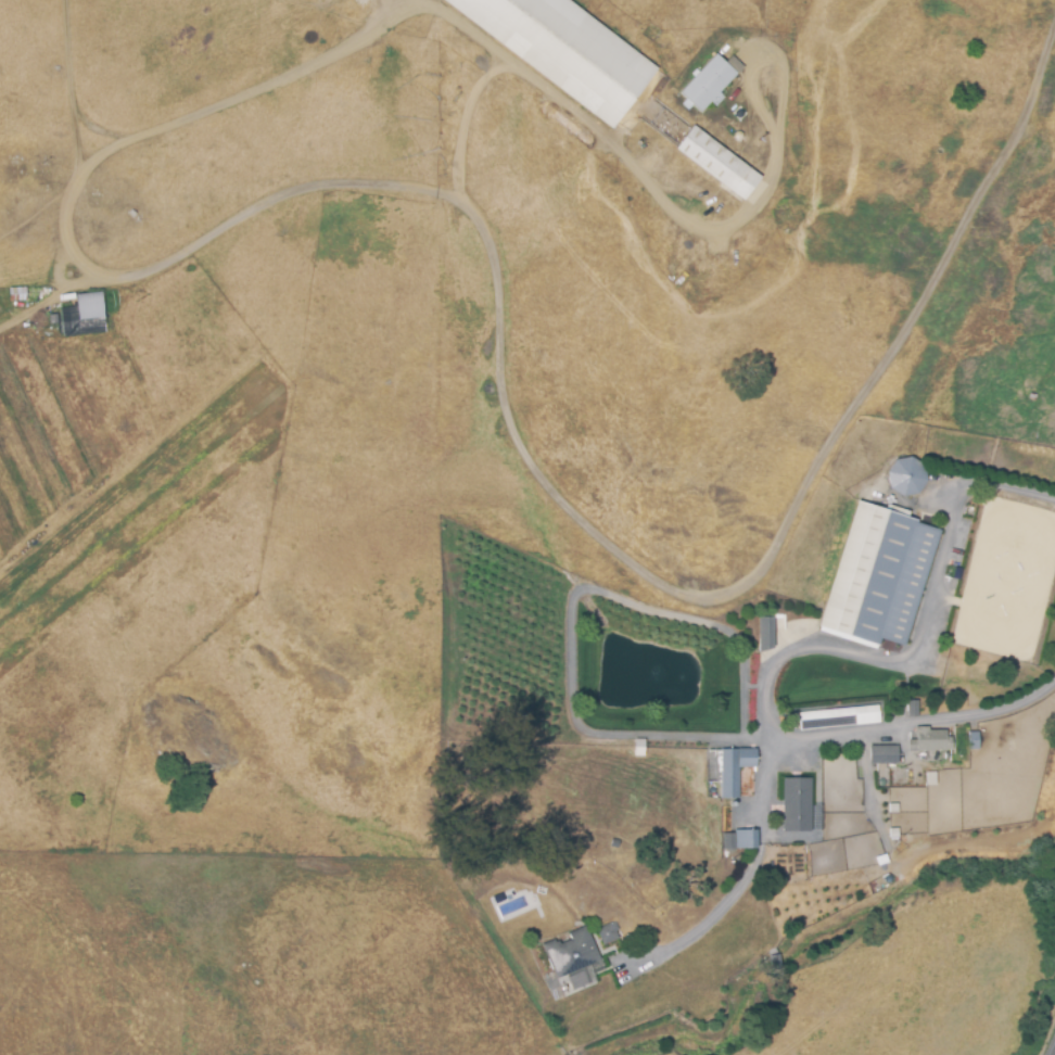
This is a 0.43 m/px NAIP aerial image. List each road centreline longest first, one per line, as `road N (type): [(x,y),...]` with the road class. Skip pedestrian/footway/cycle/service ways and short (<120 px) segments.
road 1 (residential): [(1054,678),(1026,704),(1001,712),(770,739),(593,733),(577,716),(575,603)]
road 2 (residential): [(770,739),(760,861),(707,927),(640,965)]

